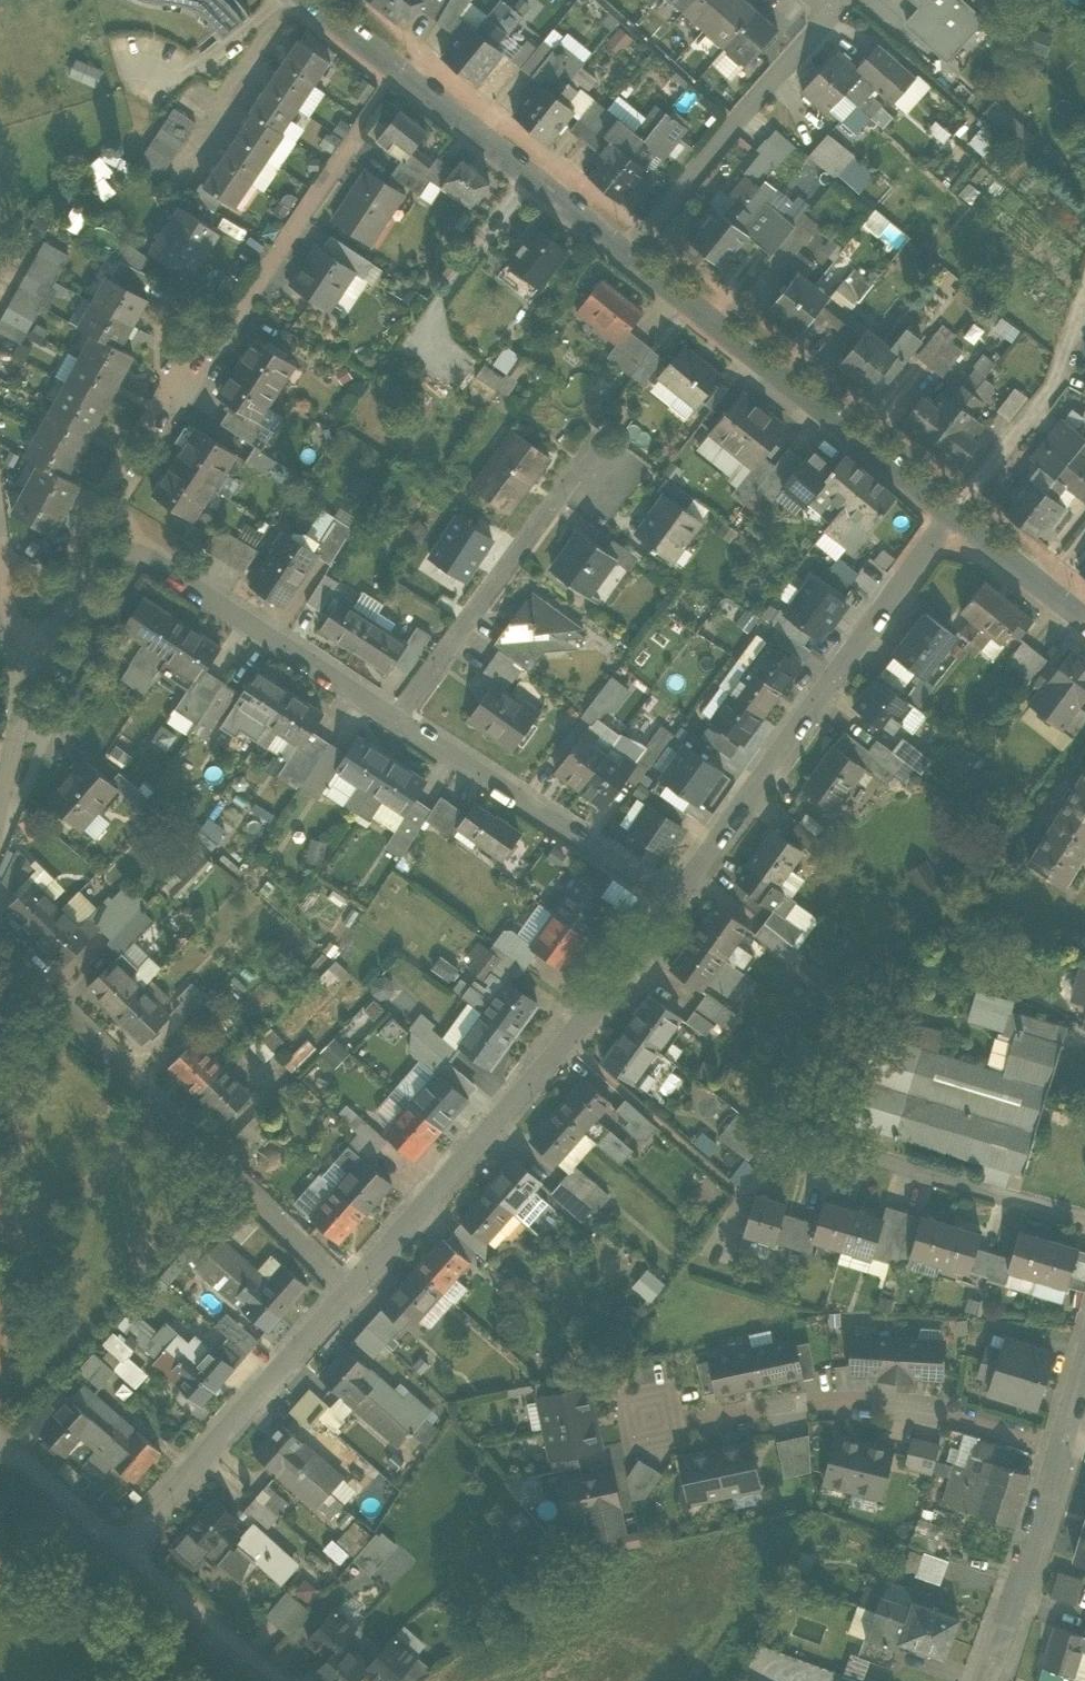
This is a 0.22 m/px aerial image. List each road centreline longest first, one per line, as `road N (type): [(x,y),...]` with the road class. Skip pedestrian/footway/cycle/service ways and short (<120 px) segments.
road 1 (residential): [(680,898),(354,1288)]
road 2 (residential): [(0,950),(354,1288)]
road 3 (residential): [(951,513),(680,898)]
road 4 (residential): [(651,1401),(660,1430),(760,1410),(883,1405),(925,1408),(1063,1444)]
road 5 (tertiary): [(304,0),(631,255)]
road 6 (tertiary): [(631,255),(951,513)]
road 7 (residential): [(354,1288),(129,1550)]
road 8 (residential): [(400,719),(599,448)]
road 9 (residential): [(400,719),(680,898)]
road 10 (residential): [(125,540),(400,719)]
road 11 (residential): [(631,255),(833,11)]
road 12 (residential): [(786,1135),(1084,1218)]
road 13 (residential): [(1084,297),(1057,380),(951,513)]
road 14 (residential): [(1063,1444),(990,1680)]
road 15 (residential): [(129,1550),(281,1680)]
road 16 (tertiary): [(951,513),(1084,617)]
road 17 (residential): [(0,1443),(129,1550)]
road 18 (residential): [(125,540),(43,685)]
road 19 (residential): [(43,685),(0,822)]
road 20 (residential): [(0,560),(7,622),(43,685)]

